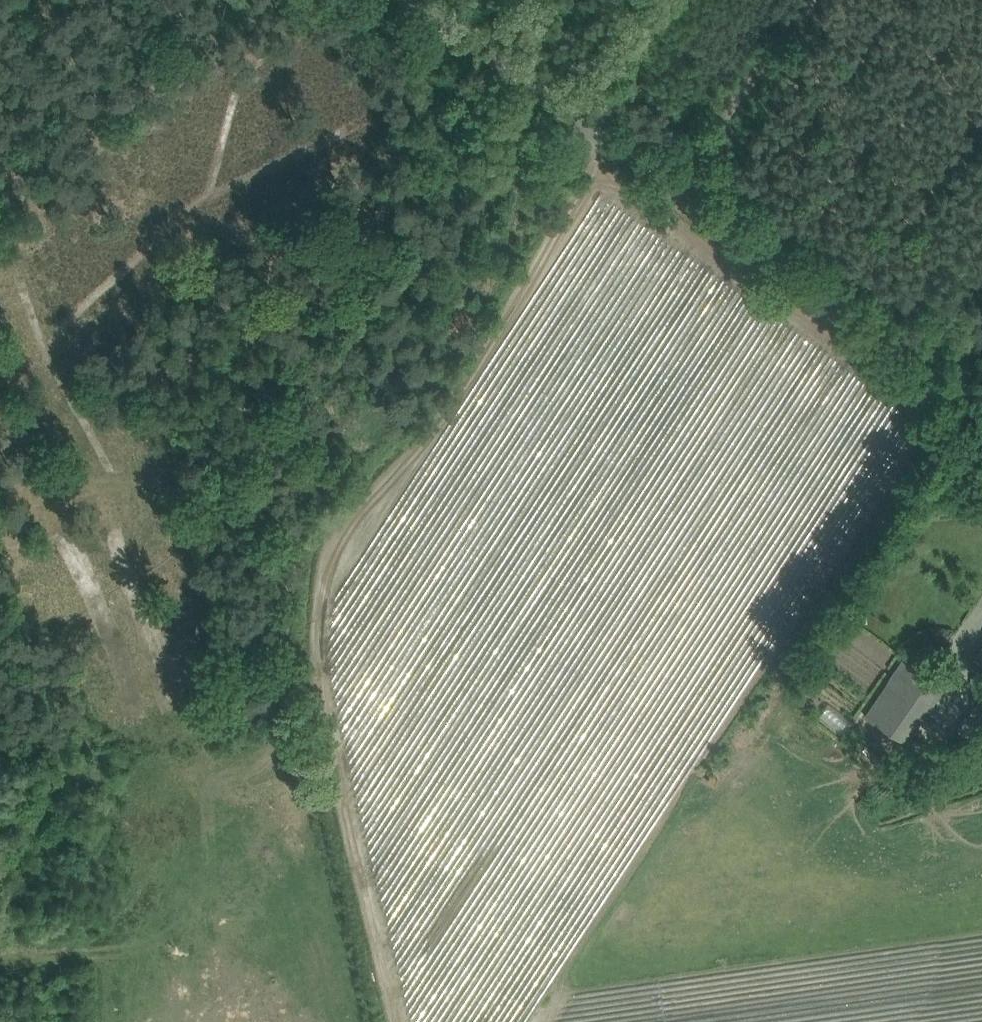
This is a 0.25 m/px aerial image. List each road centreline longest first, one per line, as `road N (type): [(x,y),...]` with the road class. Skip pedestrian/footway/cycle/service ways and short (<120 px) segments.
road 1 (unclassified): [(981,406),(409,0)]
road 2 (track): [(820,0),(684,194)]

